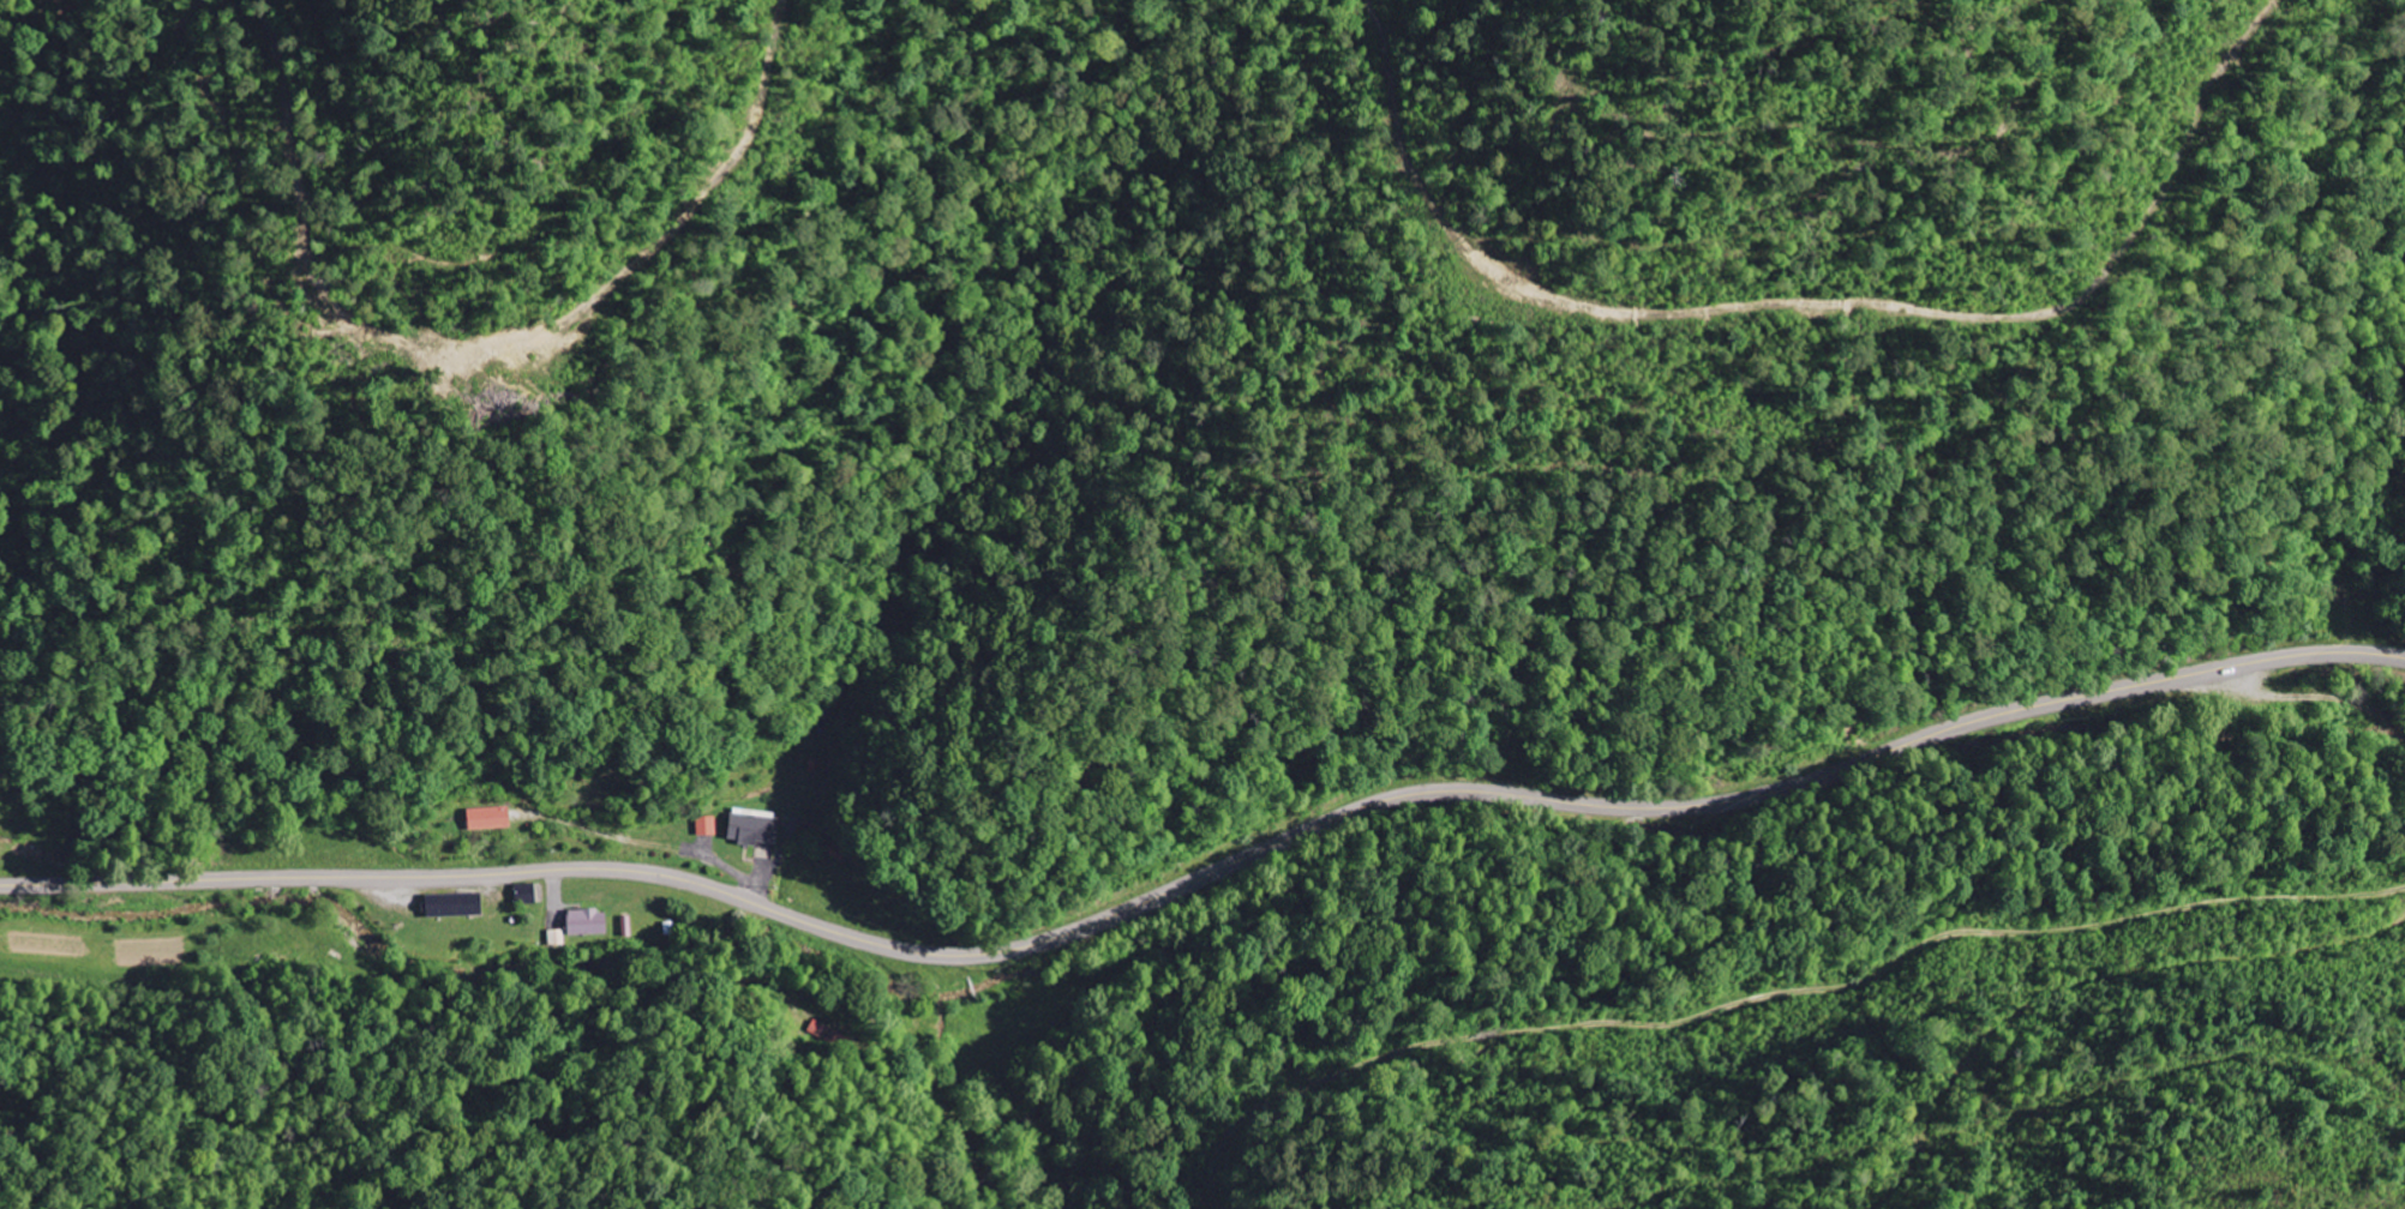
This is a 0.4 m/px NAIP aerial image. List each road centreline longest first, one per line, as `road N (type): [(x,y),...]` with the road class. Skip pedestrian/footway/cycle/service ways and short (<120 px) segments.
road 1 (tertiary): [(0,885),(626,872),(713,889),(878,943),(960,954),(1004,950),(1082,928),(1387,804),(1461,794),(1719,805),(1812,782),(1992,720),(2195,675),(2317,656),(2404,662)]

